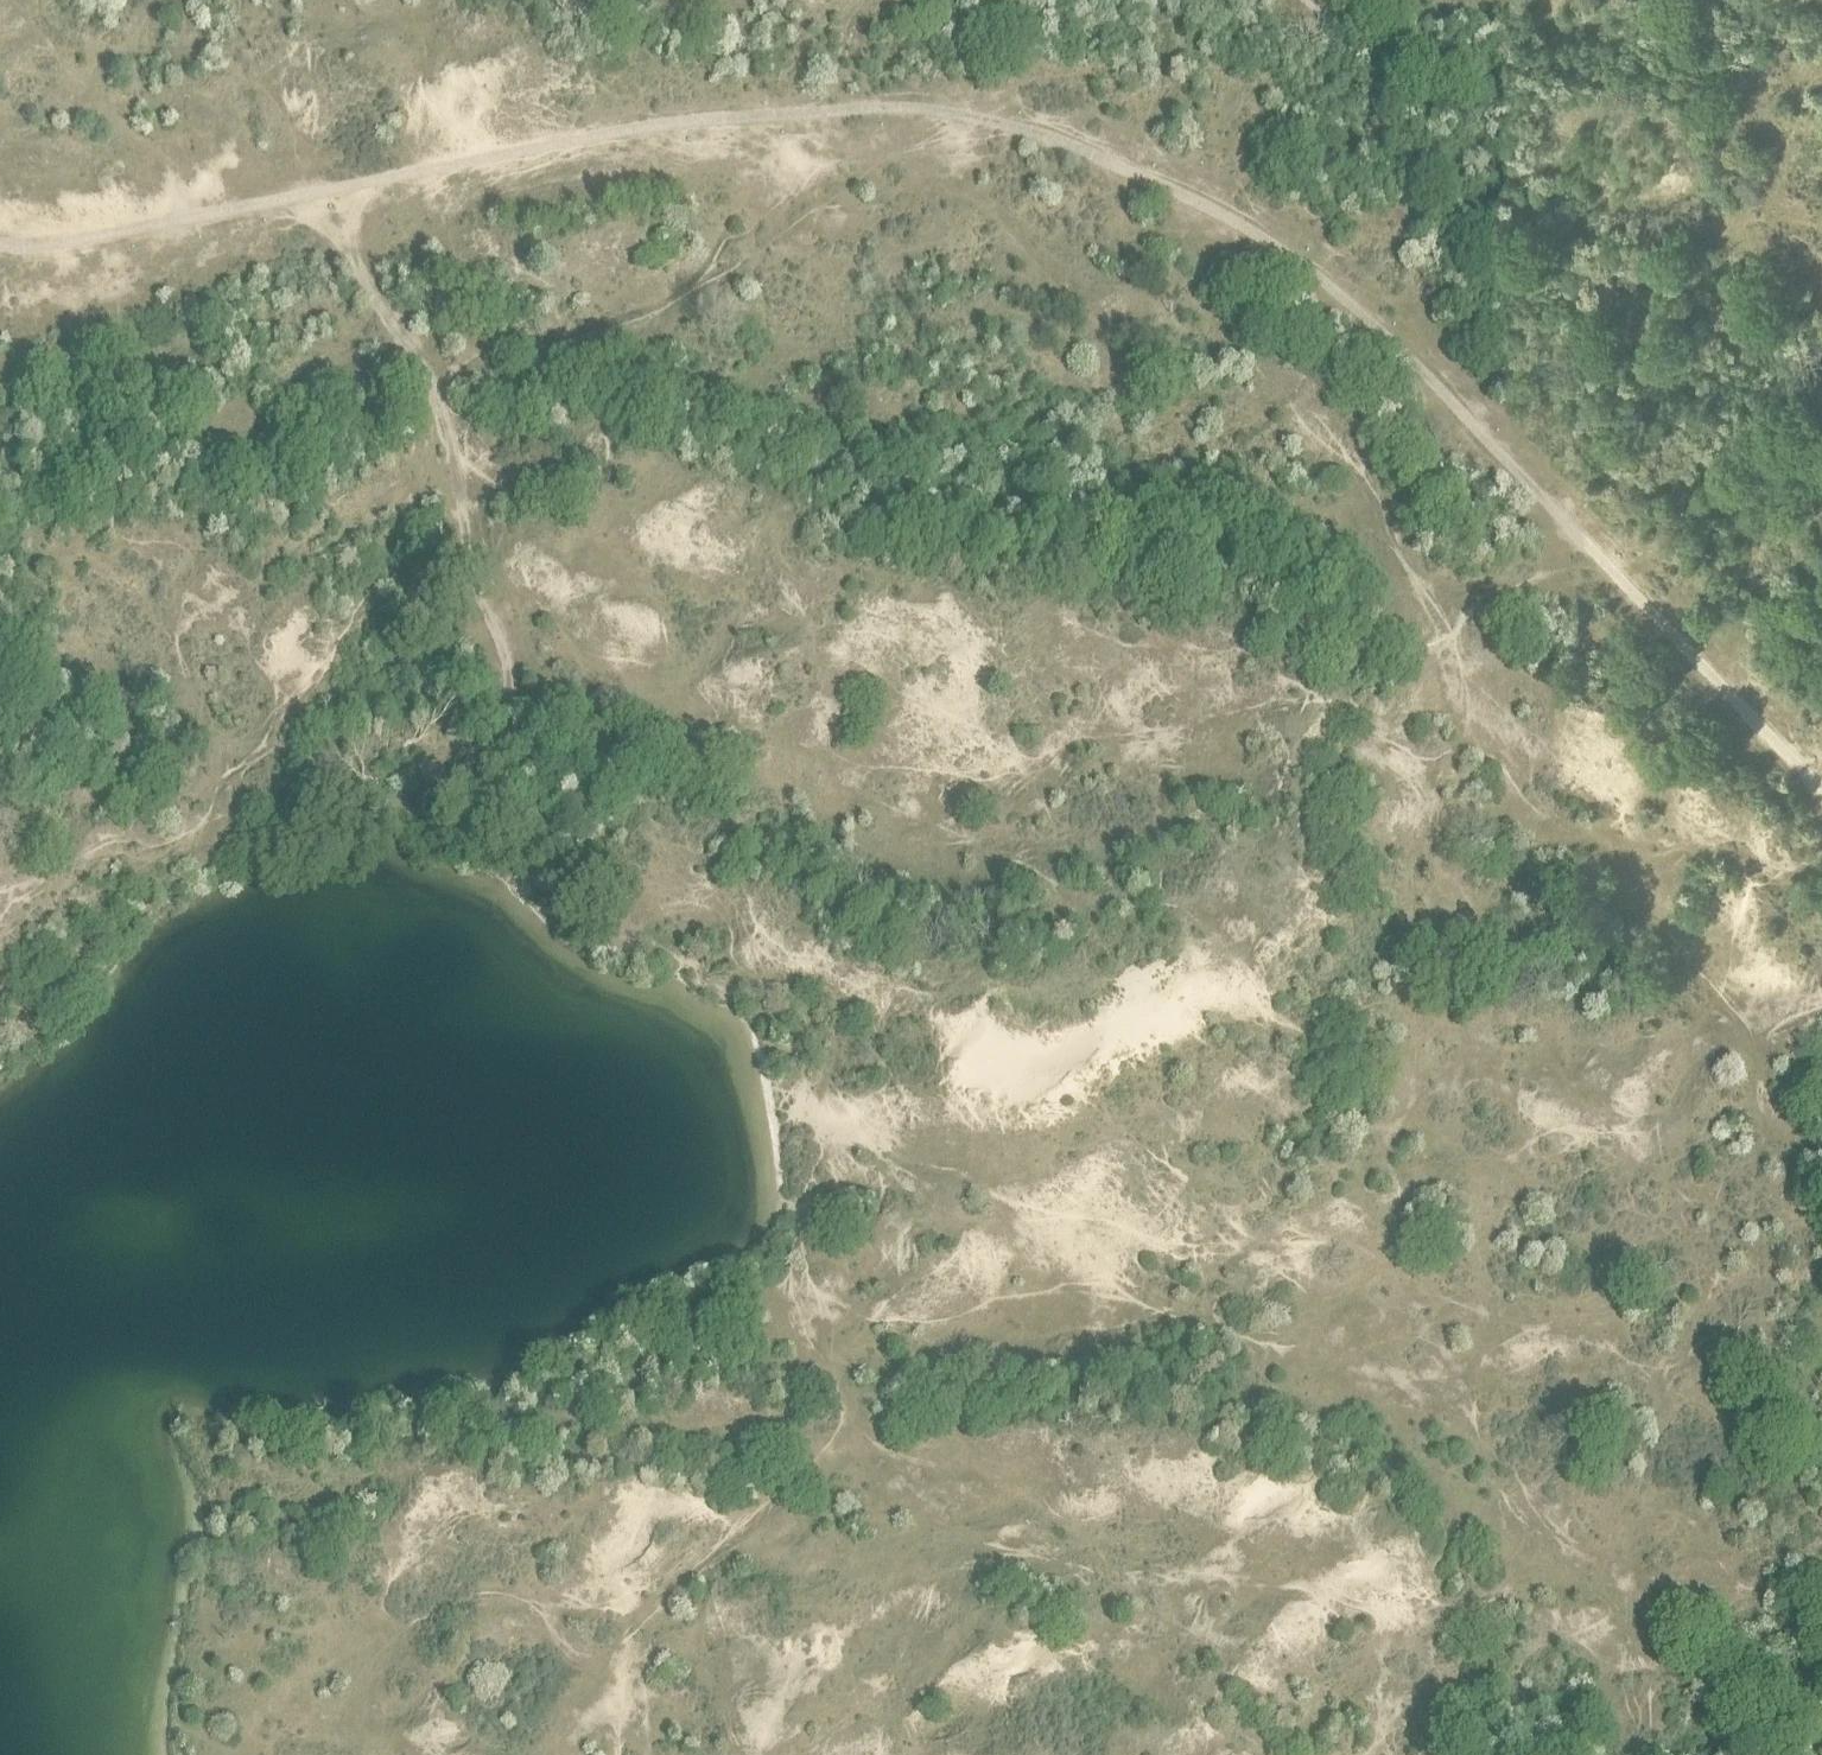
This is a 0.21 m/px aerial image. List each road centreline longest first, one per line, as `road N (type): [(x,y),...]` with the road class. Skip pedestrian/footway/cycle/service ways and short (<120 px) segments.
road 1 (track): [(0,244),(43,257),(861,96),(1081,109),(1338,288),(1821,792)]
road 2 (track): [(177,229),(150,112),(155,46),(173,0)]

